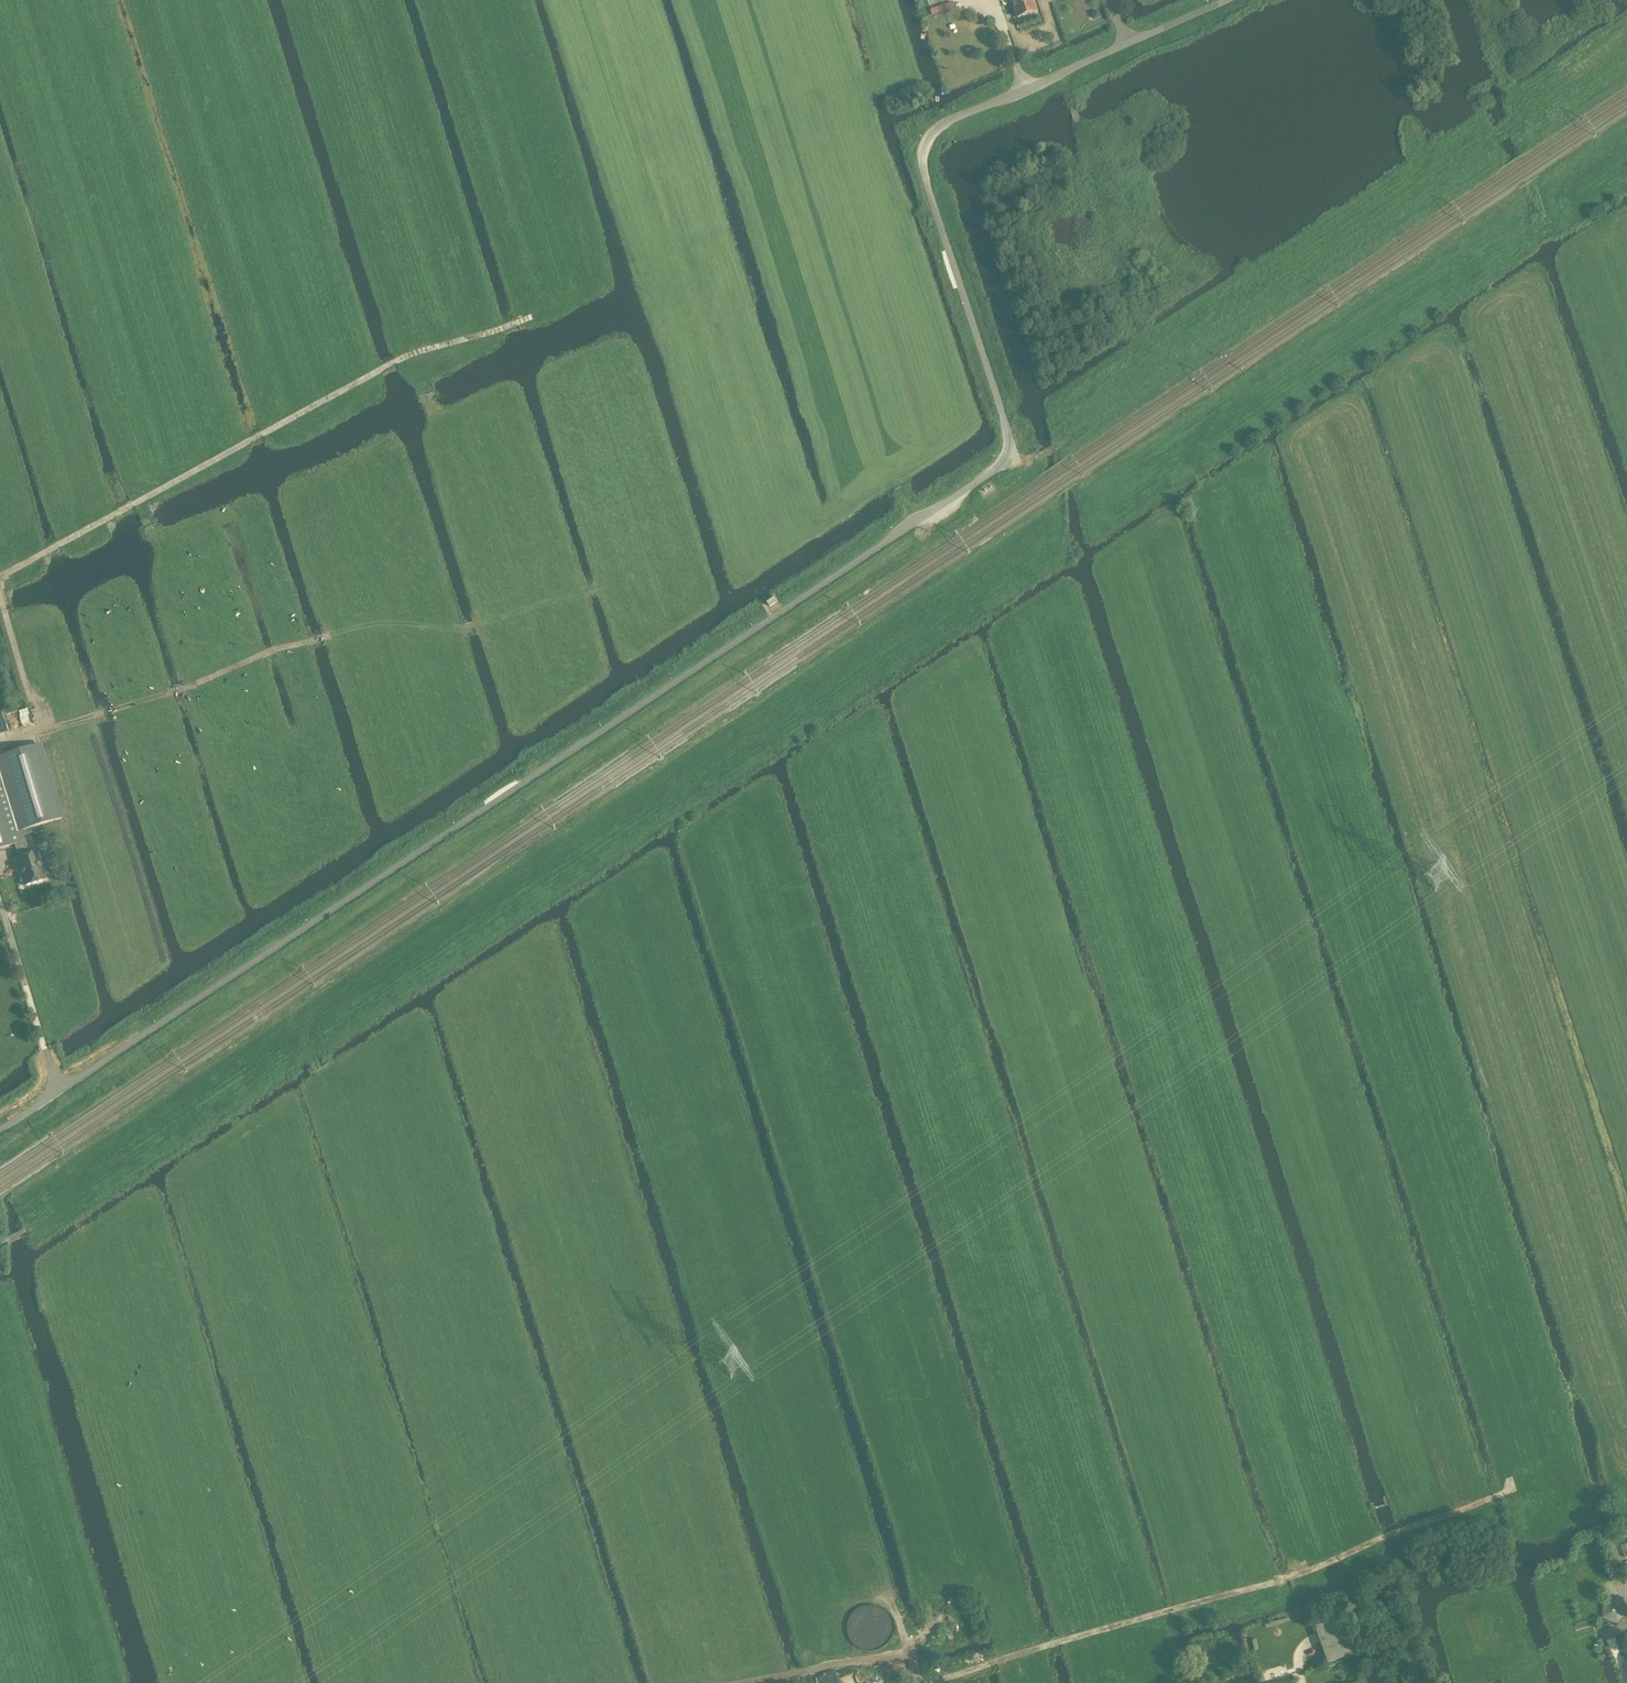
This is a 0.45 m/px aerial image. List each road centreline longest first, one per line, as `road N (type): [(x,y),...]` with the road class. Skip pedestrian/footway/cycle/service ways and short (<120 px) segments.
road 1 (unclassified): [(0,1130),(1002,465),(1008,428),(927,186),(923,148),(944,123),(1229,0)]
road 2 (track): [(532,317),(409,355),(0,574)]
road 3 (track): [(42,731),(333,634)]
road 4 (track): [(733,1682),(910,1651),(919,1682)]
road 5 (track): [(44,739),(0,598)]

